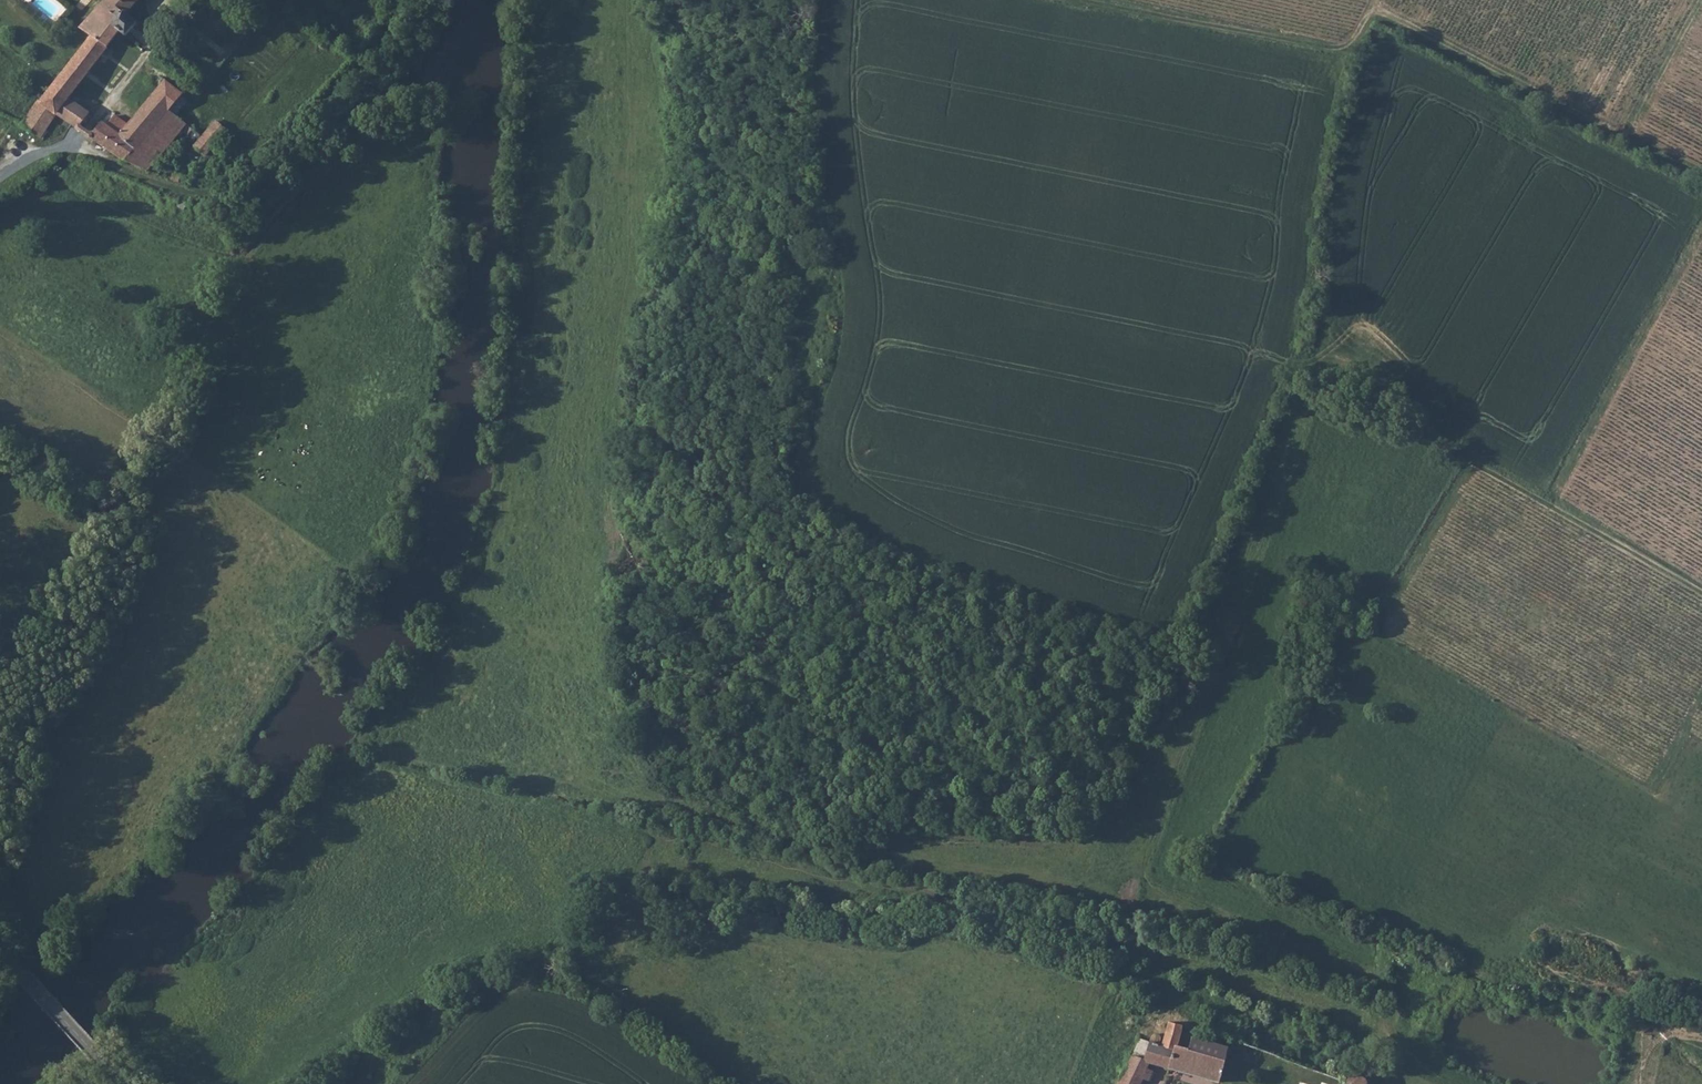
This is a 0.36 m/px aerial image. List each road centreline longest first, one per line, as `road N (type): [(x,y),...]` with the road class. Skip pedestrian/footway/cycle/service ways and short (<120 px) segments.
road 1 (track): [(1376,0),(1371,12),(1616,132),(1634,130),(1701,3)]
road 2 (track): [(78,142),(125,172),(211,195),(256,154),(384,133)]
road 3 (track): [(1371,12),(1347,54),(1074,0)]
road 4 (track): [(1701,597),(1478,469)]
road 5 (tertiary): [(0,949),(124,1083)]

